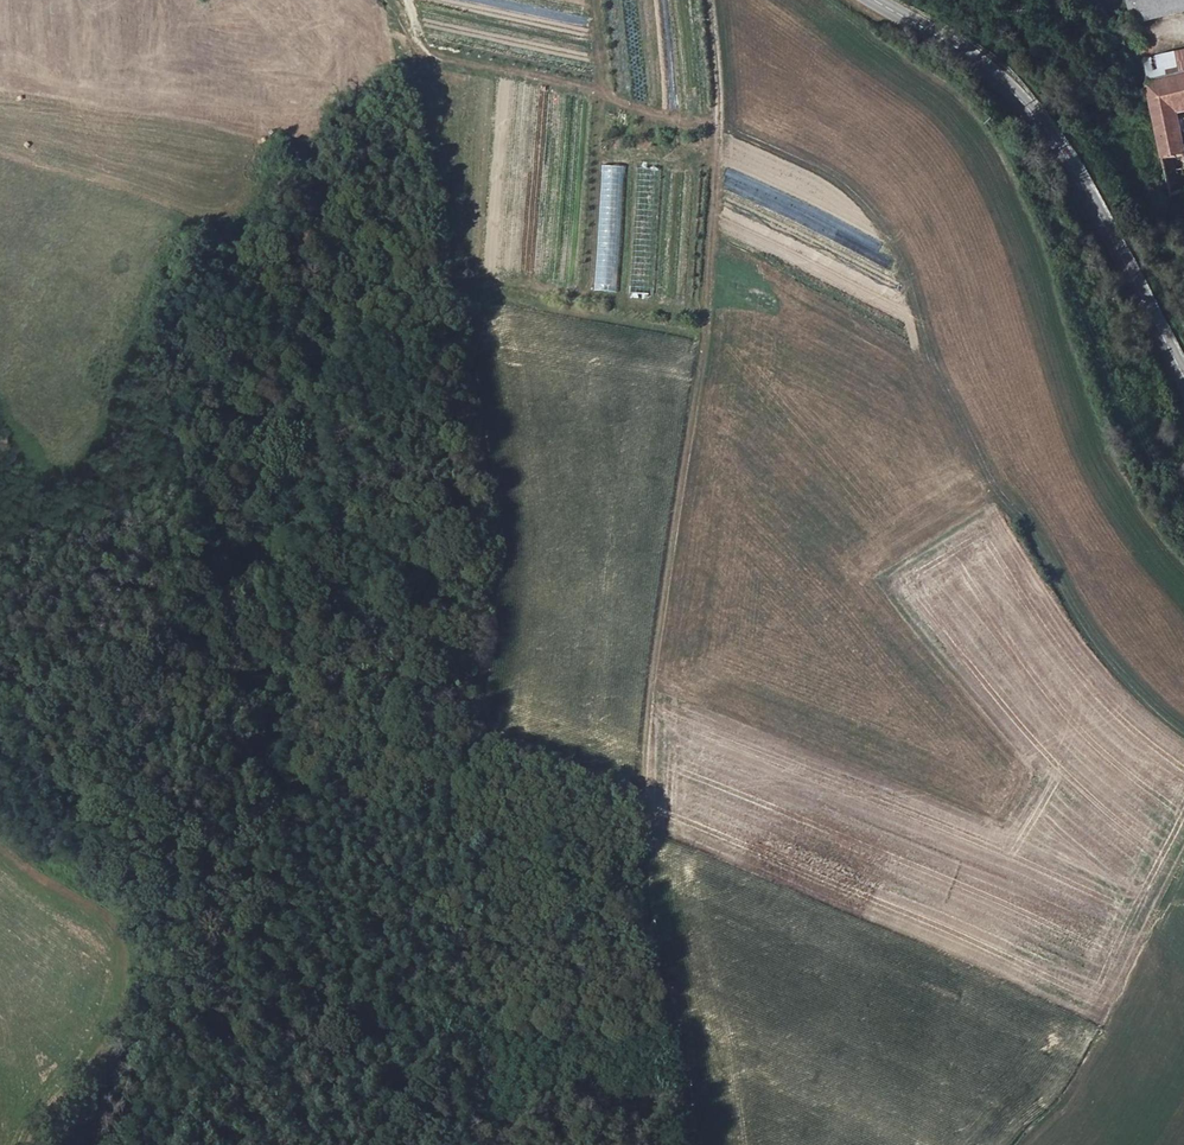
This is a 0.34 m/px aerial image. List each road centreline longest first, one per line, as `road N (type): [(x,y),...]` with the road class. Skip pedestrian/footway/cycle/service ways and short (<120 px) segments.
road 1 (tertiary): [(868,0),(1034,112),(1062,147),(1183,377)]

